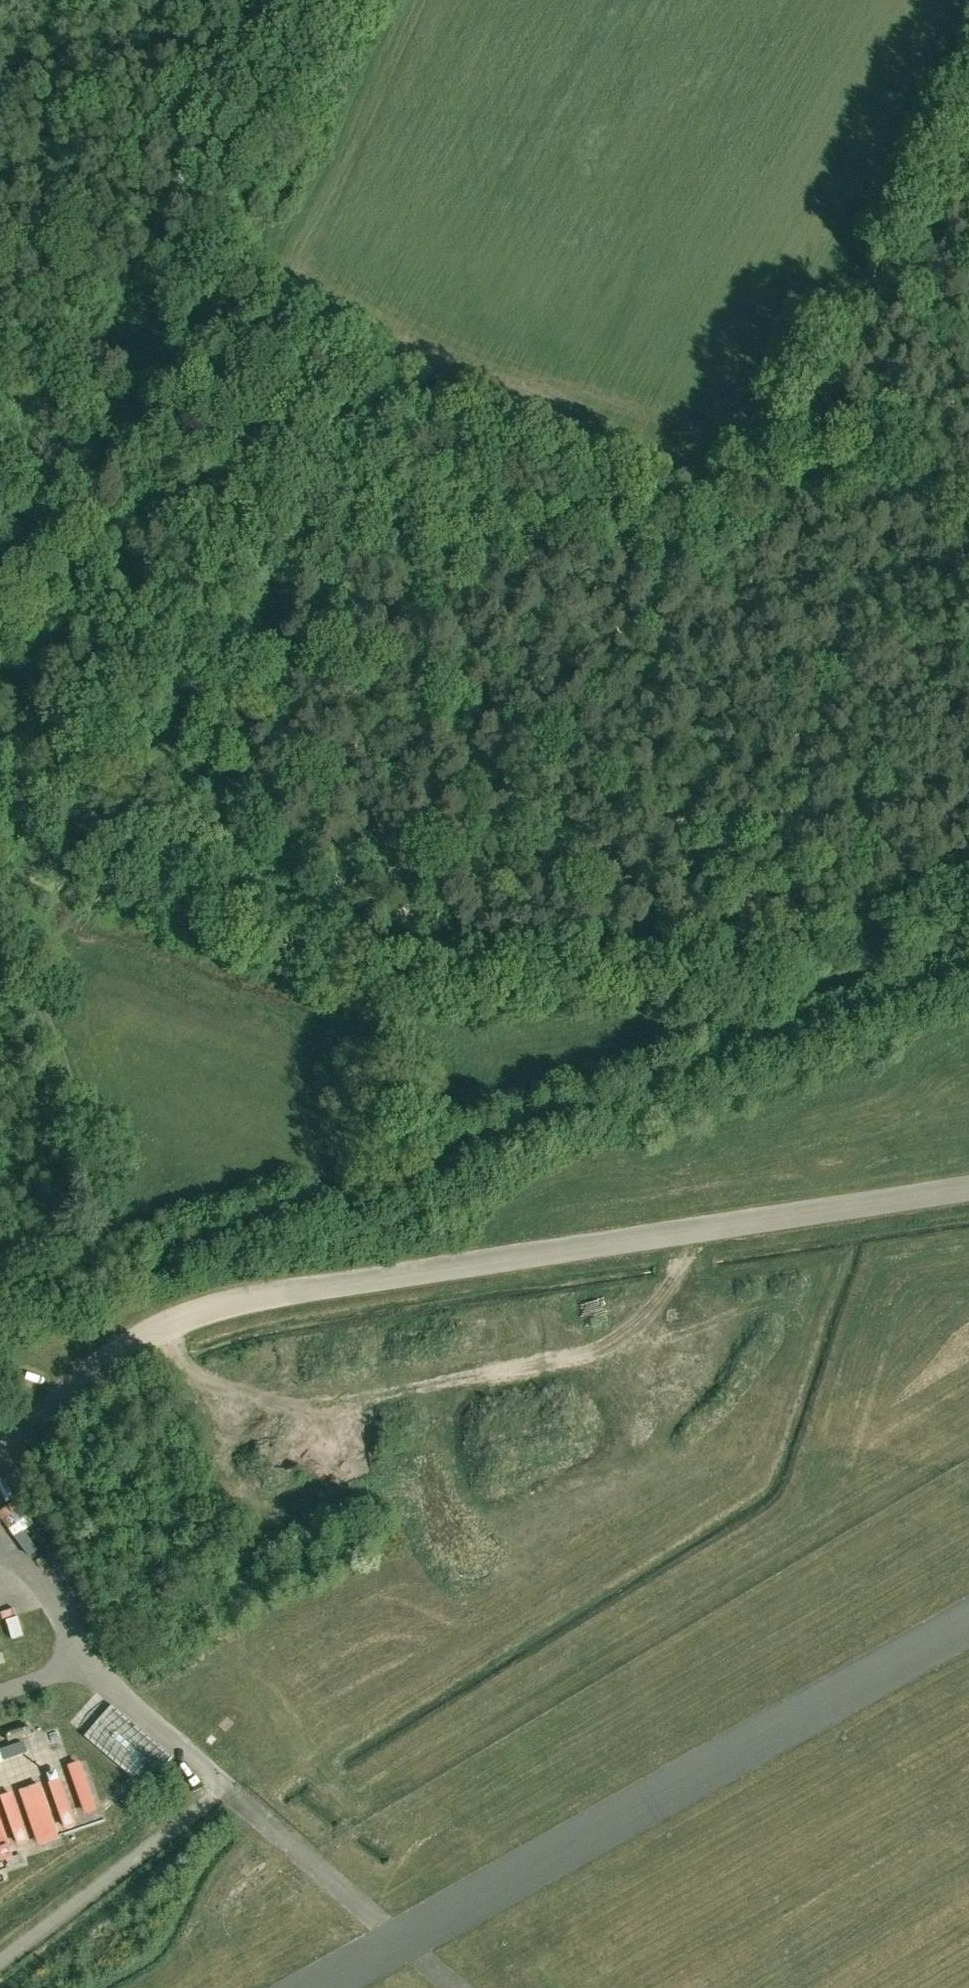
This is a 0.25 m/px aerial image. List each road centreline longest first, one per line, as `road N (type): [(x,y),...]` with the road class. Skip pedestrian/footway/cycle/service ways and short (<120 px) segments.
road 1 (track): [(102,1255),(0,971)]

